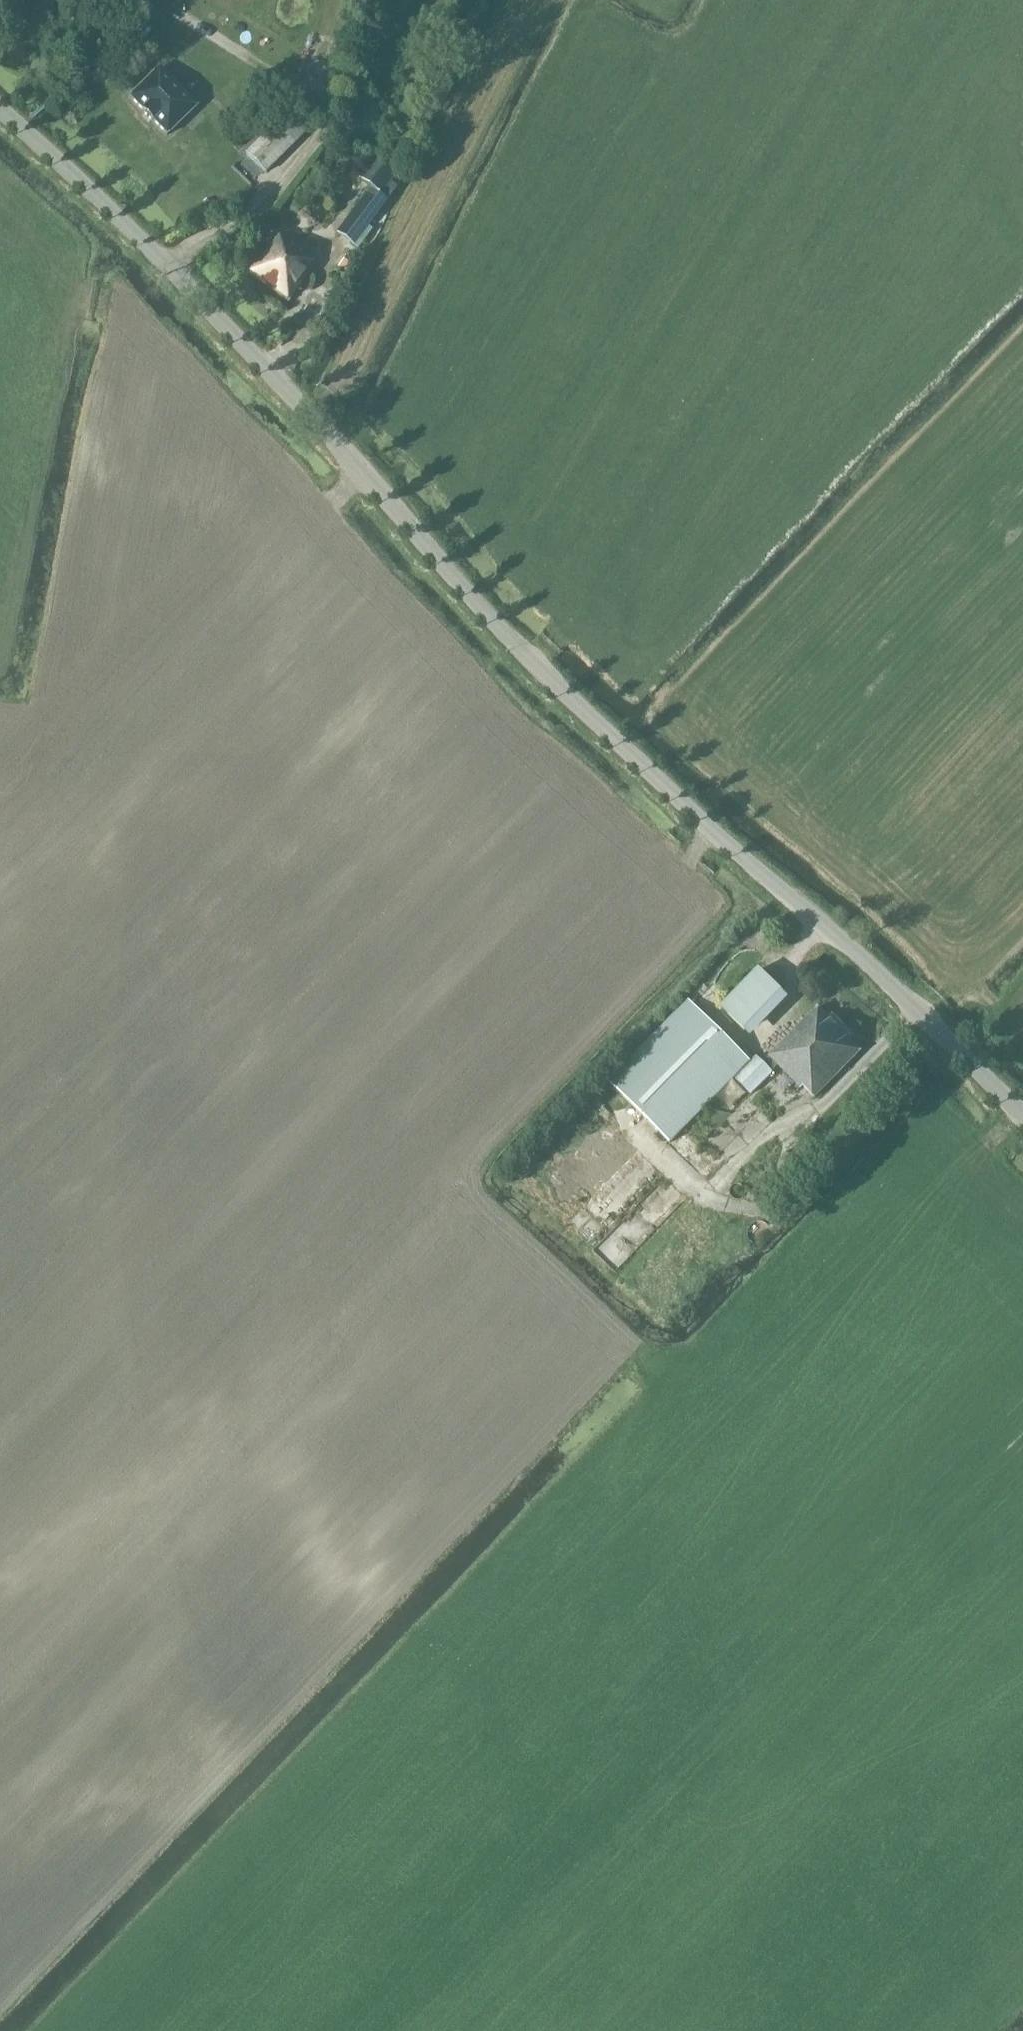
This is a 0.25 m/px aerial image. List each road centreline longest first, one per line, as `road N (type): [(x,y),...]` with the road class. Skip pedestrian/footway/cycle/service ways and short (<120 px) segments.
road 1 (unclassified): [(1022,1114),(525,656),(317,421),(60,158),(0,109)]
road 2 (track): [(535,0),(317,421)]

